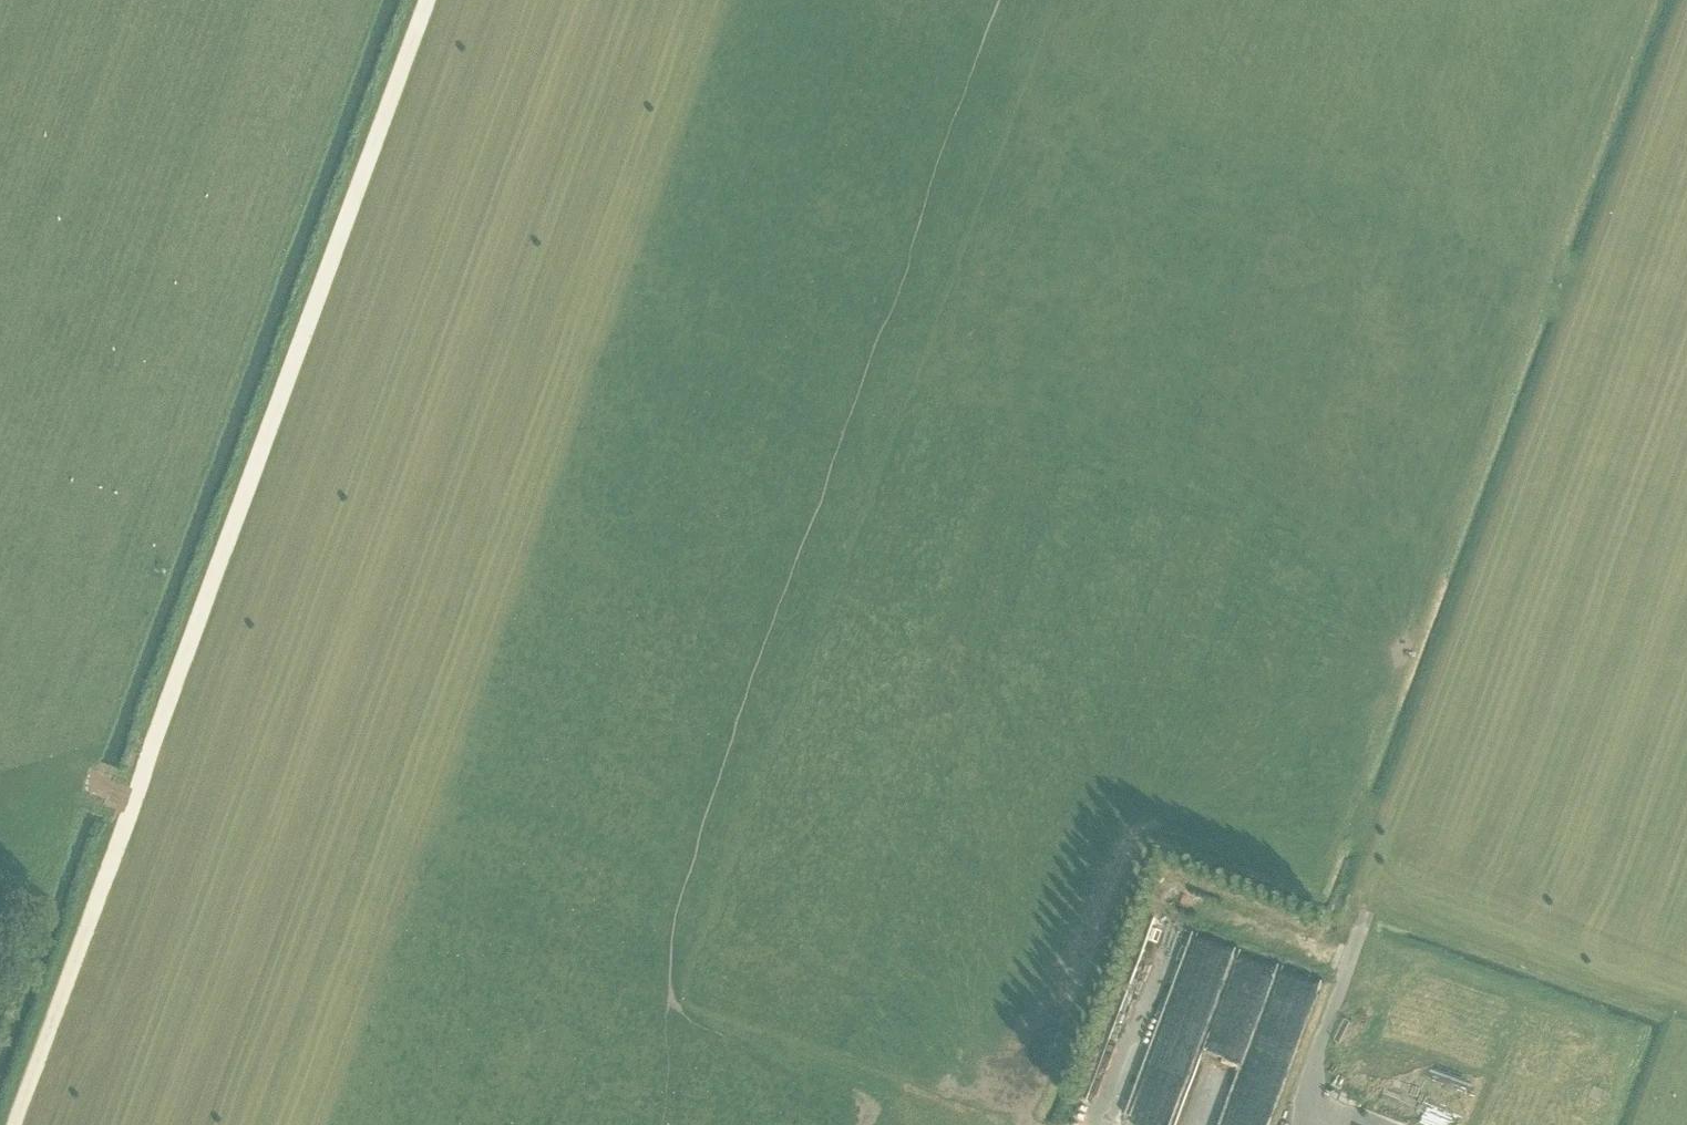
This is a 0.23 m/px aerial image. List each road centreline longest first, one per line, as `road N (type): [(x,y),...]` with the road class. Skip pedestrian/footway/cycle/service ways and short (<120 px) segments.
road 1 (track): [(417,0),(9,1124)]

